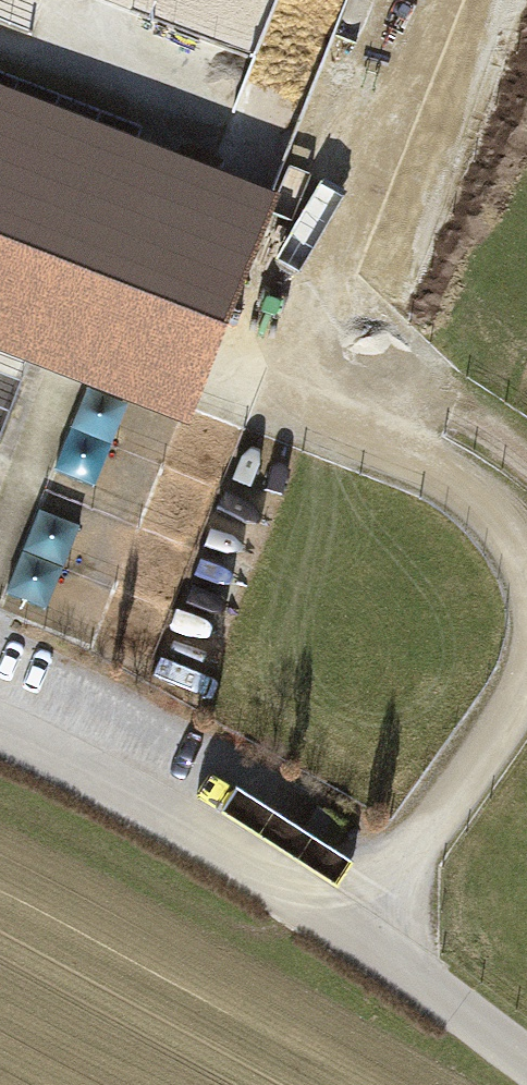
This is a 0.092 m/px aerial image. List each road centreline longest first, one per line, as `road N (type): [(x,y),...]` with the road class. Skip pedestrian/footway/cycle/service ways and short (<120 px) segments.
road 1 (track): [(410,0),(262,391),(465,484),(523,541),(526,556)]
road 2 (unclassified): [(526,1064),(360,941),(122,791),(0,730)]
road 3 (track): [(526,707),(360,941)]
road 4 (track): [(0,540),(69,370)]

